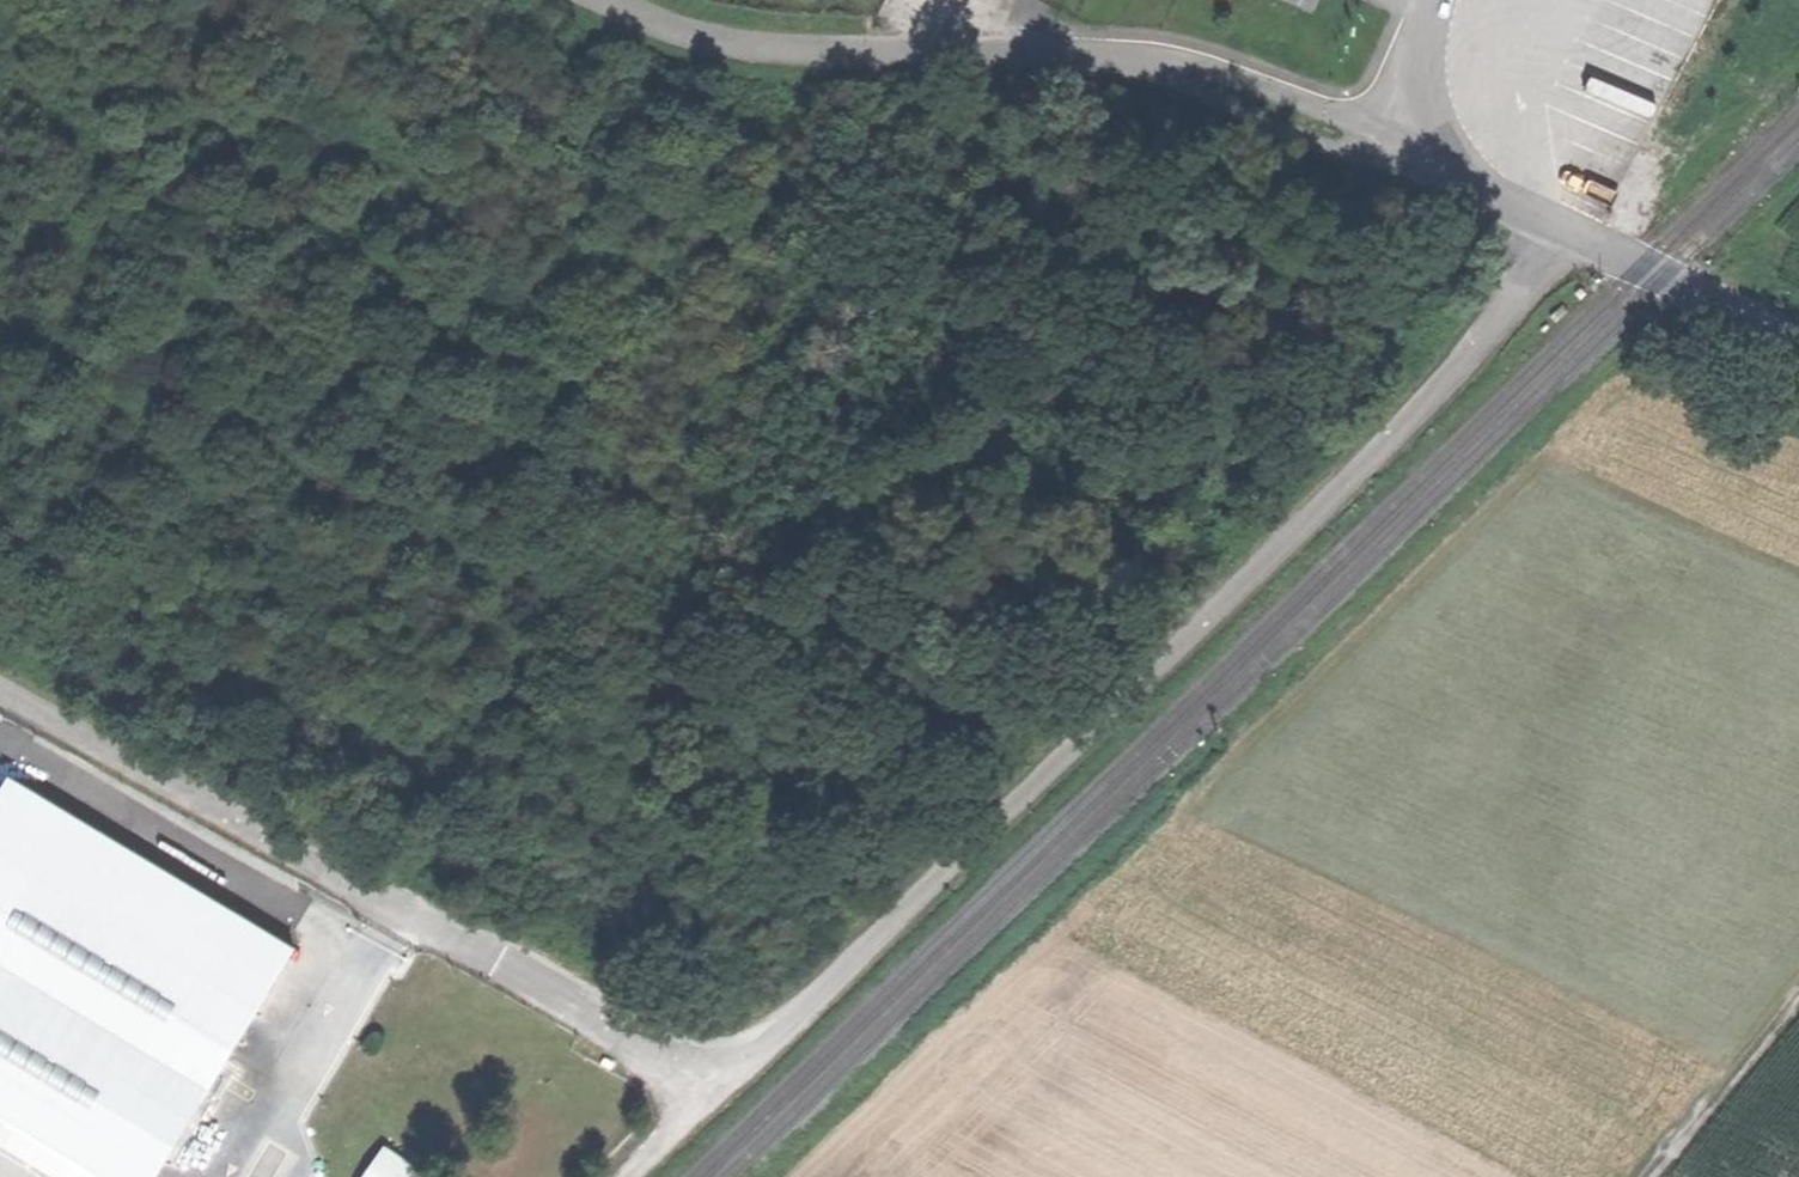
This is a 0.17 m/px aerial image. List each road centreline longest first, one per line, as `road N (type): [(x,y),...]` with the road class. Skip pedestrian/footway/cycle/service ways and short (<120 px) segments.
road 1 (unclassified): [(1798,342),(1570,233)]
road 2 (track): [(1798,994),(1646,1176)]

